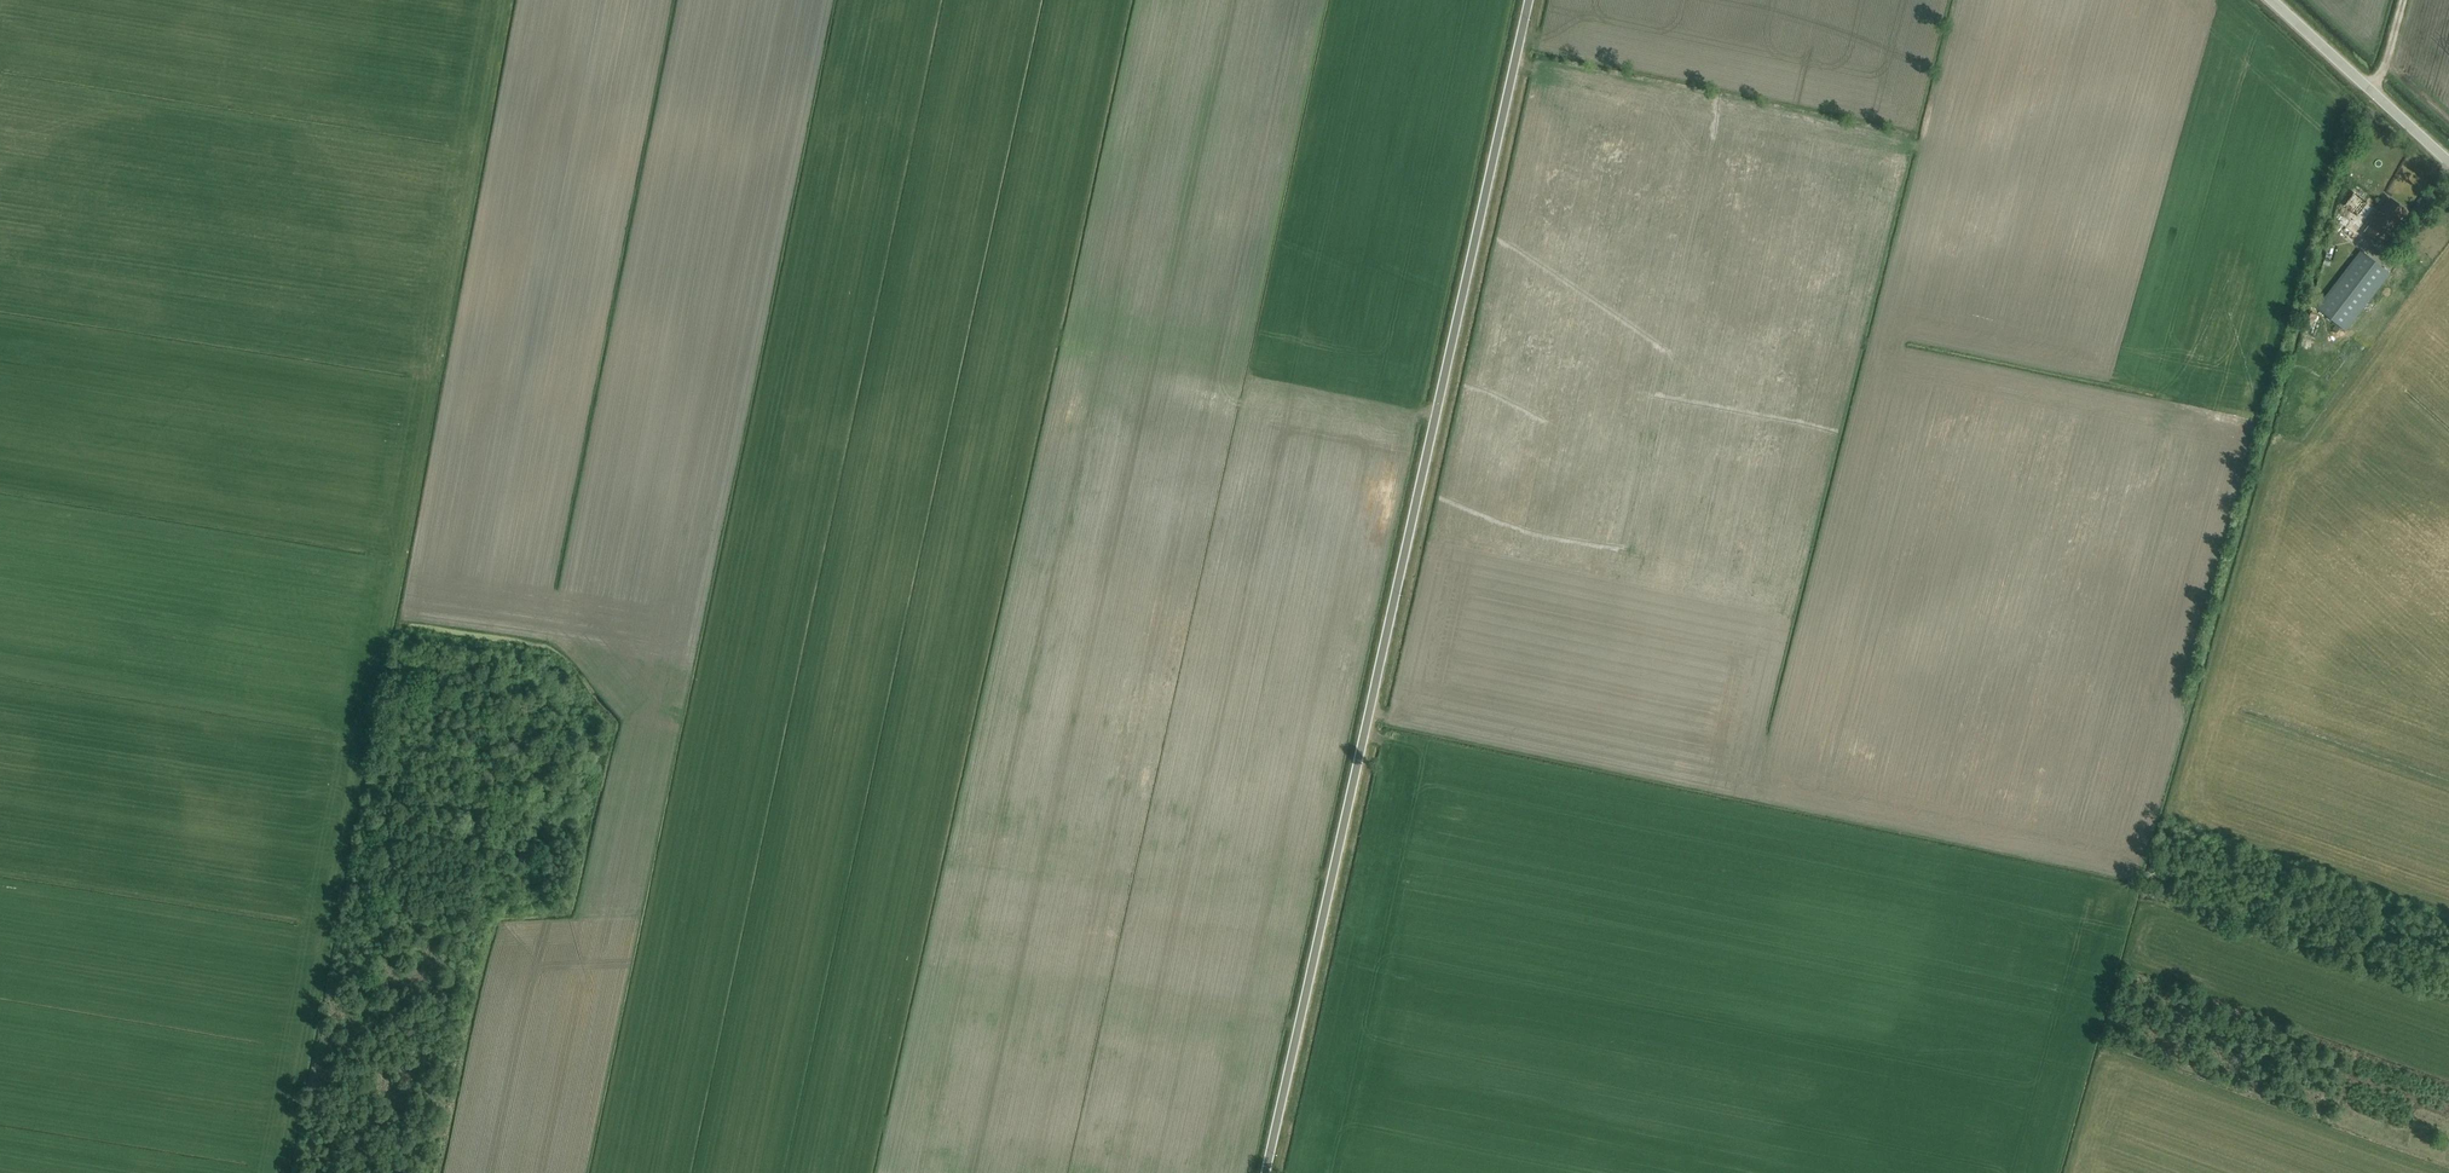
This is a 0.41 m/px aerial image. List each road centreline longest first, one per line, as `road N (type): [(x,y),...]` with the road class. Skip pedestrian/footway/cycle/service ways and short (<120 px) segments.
road 1 (unclassified): [(1267,1172),(1529,0)]
road 2 (unclassified): [(2448,160),(2274,0)]

